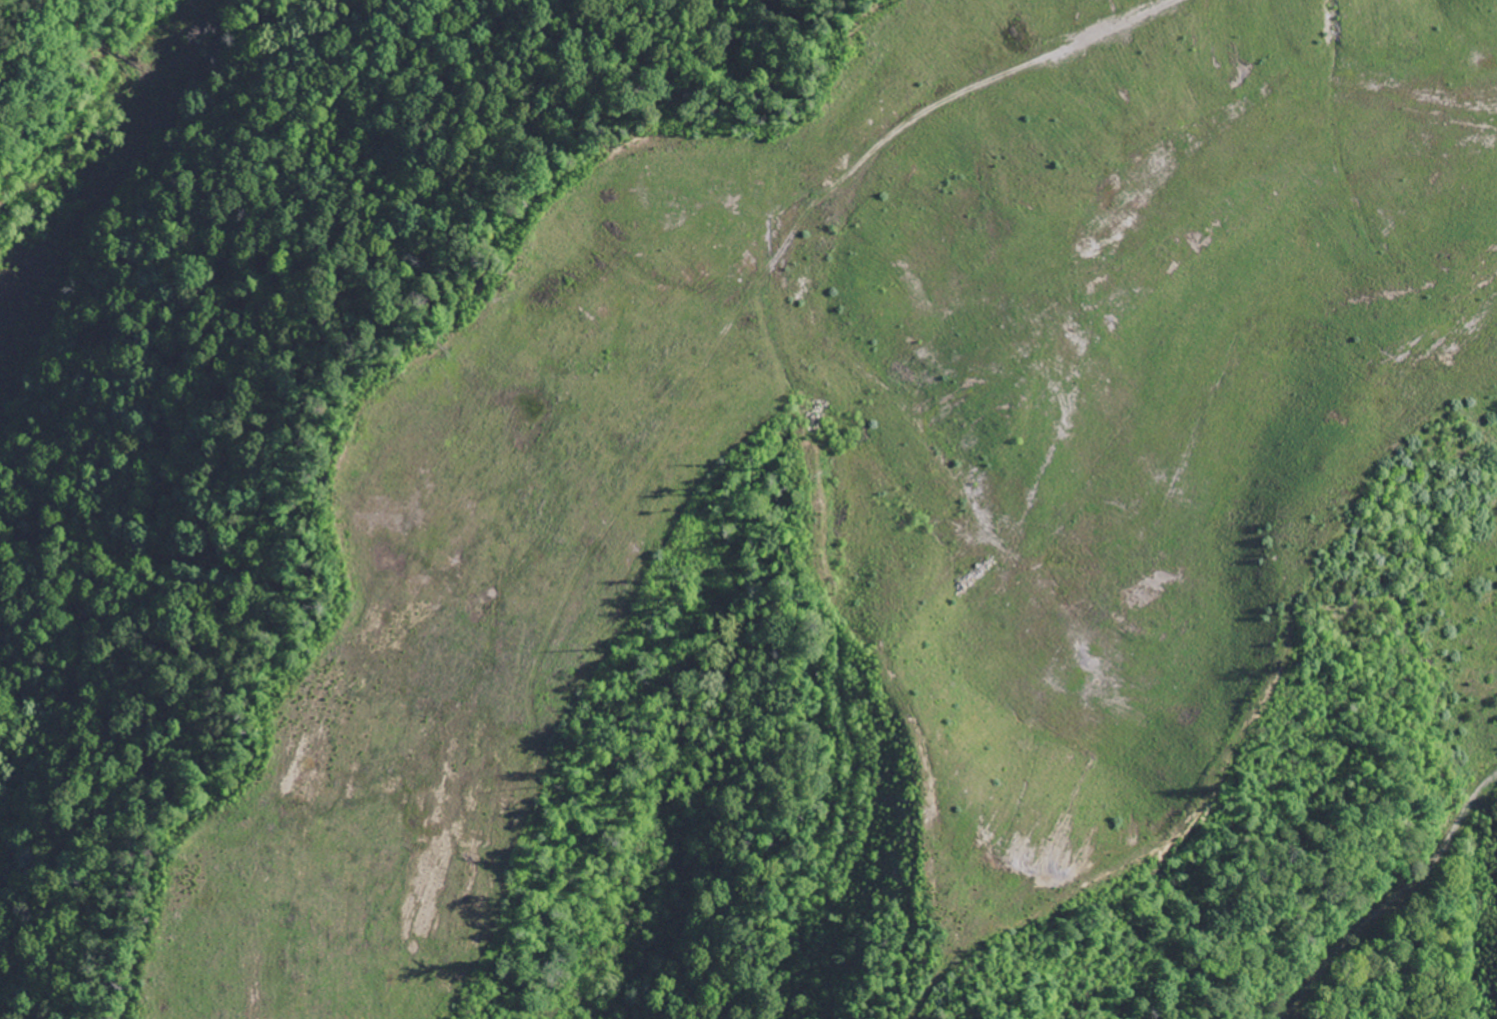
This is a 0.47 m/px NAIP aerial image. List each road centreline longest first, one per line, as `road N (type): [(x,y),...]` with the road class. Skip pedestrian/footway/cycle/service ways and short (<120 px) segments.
road 1 (track): [(1339,1018),(1447,879),(1495,777)]

